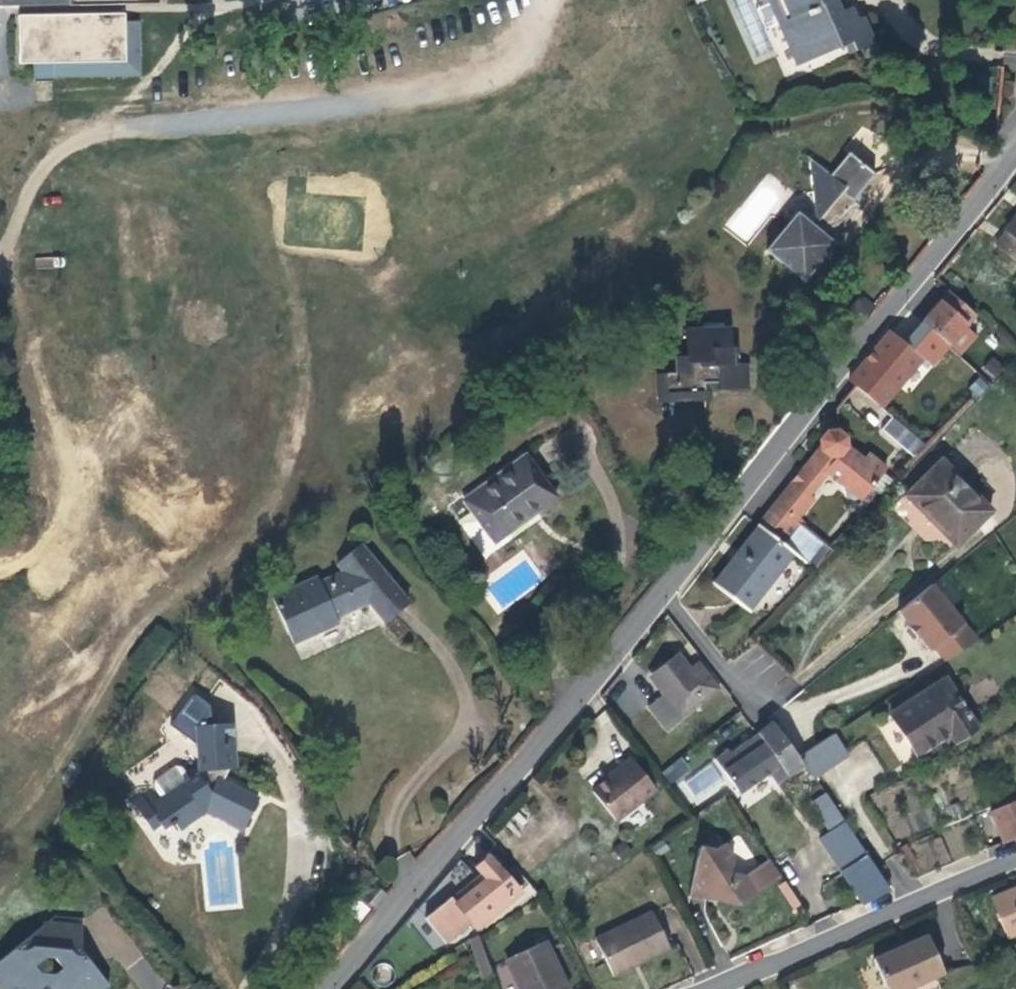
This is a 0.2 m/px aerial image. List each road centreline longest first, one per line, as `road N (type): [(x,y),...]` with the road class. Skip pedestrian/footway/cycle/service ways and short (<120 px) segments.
road 1 (residential): [(1015,163),(730,523),(334,988)]
road 2 (residential): [(709,988),(1015,857)]

